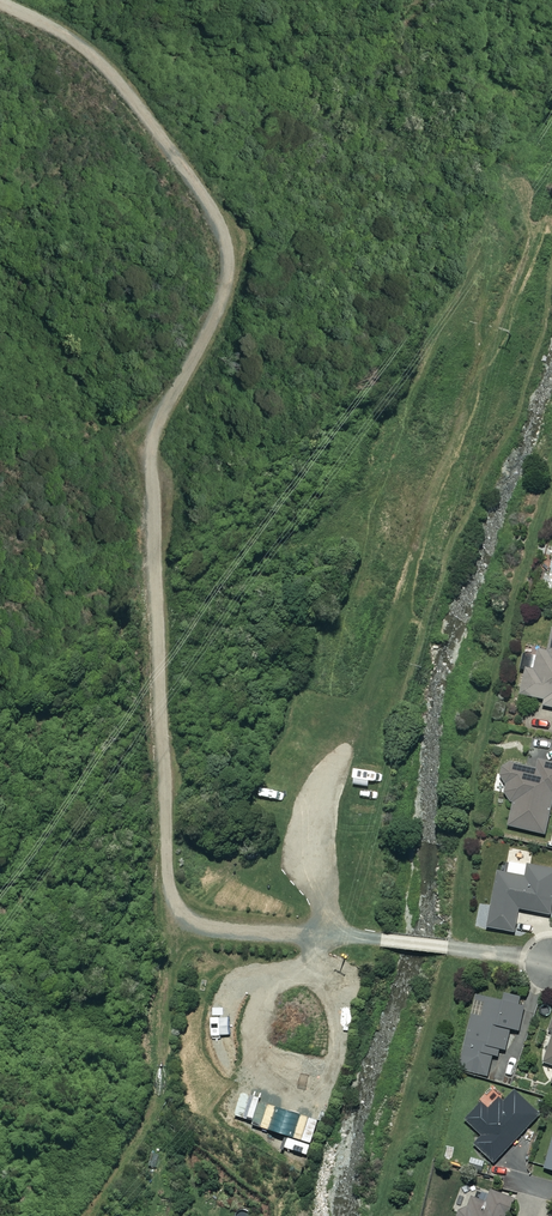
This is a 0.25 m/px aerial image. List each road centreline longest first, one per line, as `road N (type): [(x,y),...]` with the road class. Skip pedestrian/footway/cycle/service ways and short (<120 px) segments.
road 1 (track): [(0,3),(69,39),(114,78),(193,182),(225,246),(214,322),(155,426),(149,460),(164,886),(177,917),(190,925),(316,935),(409,609),(420,515),(529,248)]
road 2 (track): [(316,935),(551,964)]

